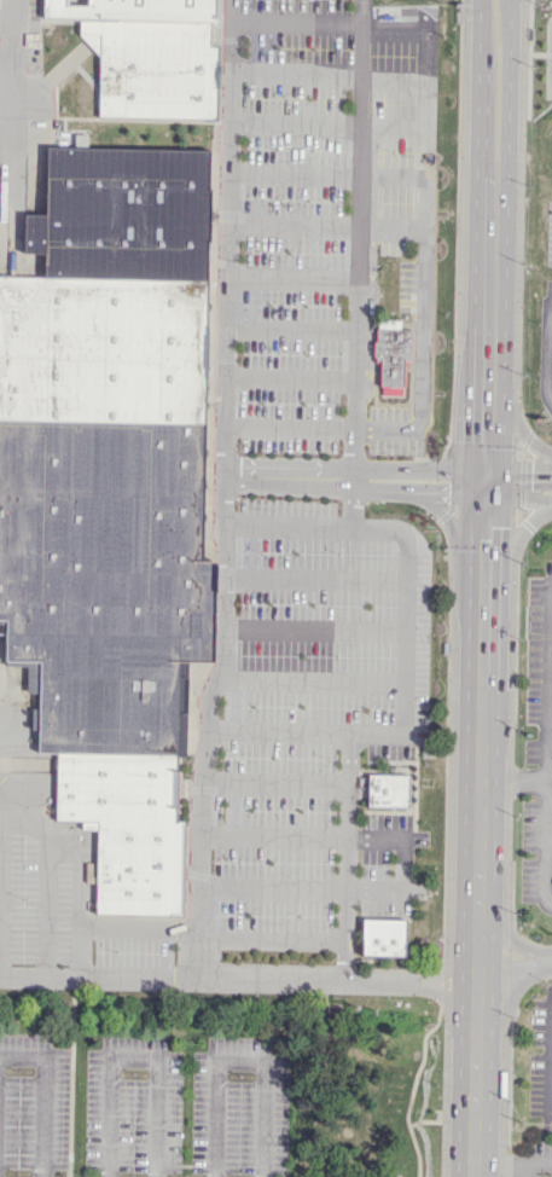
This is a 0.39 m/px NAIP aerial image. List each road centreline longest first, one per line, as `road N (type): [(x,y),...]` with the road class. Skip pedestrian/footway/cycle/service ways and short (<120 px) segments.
road 1 (primary): [(484,568),(476,905)]
road 2 (primary): [(490,175),(487,387)]
road 3 (primary): [(487,387),(484,568)]
road 4 (primary): [(490,175),(507,121),(509,16)]
road 5 (primary): [(478,30),(476,122),(490,175)]
road 6 (primary): [(475,1039),(473,1176)]

